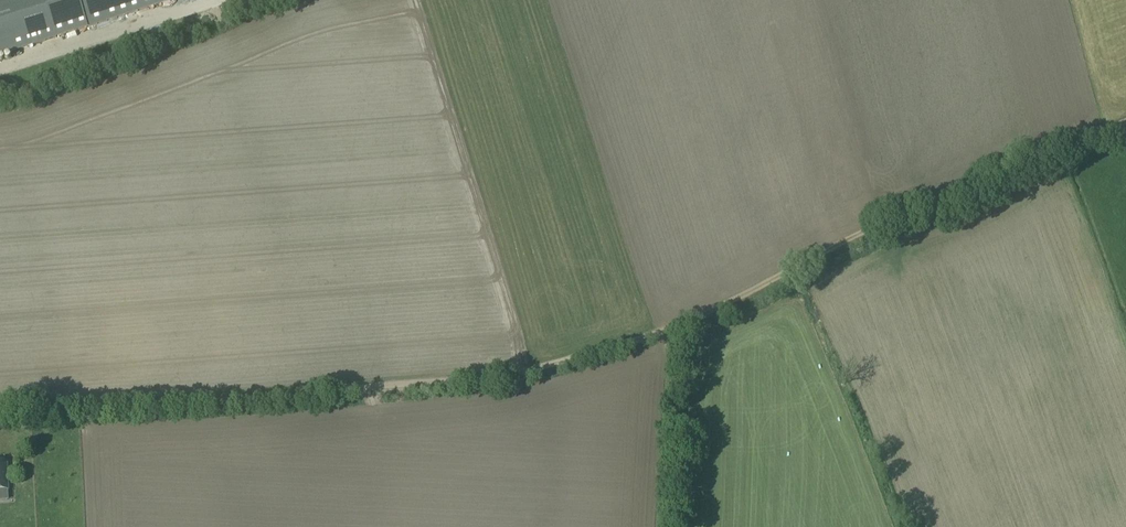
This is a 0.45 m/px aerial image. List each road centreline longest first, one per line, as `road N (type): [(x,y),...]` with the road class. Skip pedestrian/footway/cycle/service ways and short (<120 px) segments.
road 1 (track): [(0,414),(442,387),(569,363),(742,304),(874,231),(1125,121)]

